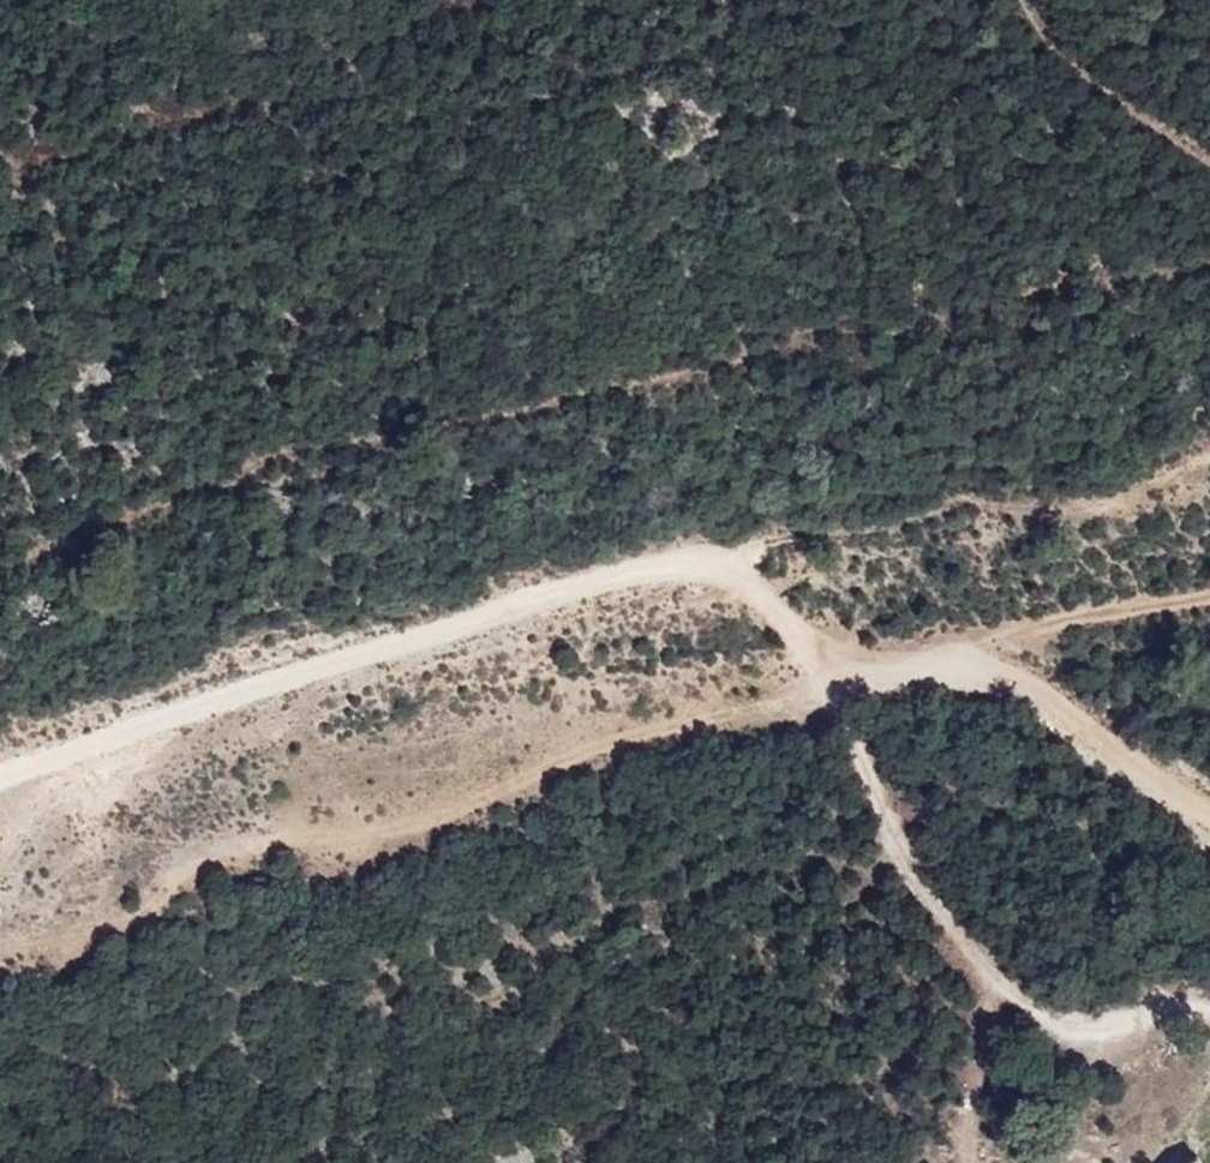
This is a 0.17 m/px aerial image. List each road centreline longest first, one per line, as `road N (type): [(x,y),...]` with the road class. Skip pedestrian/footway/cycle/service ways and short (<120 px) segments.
road 1 (track): [(0,780),(634,564),(716,560),(755,581),(870,751),(914,880),(1004,983),(1072,1026),(1113,1016),(1161,987),(1209,1008)]
road 2 (track): [(834,698),(904,662),(1017,630),(1209,598)]

